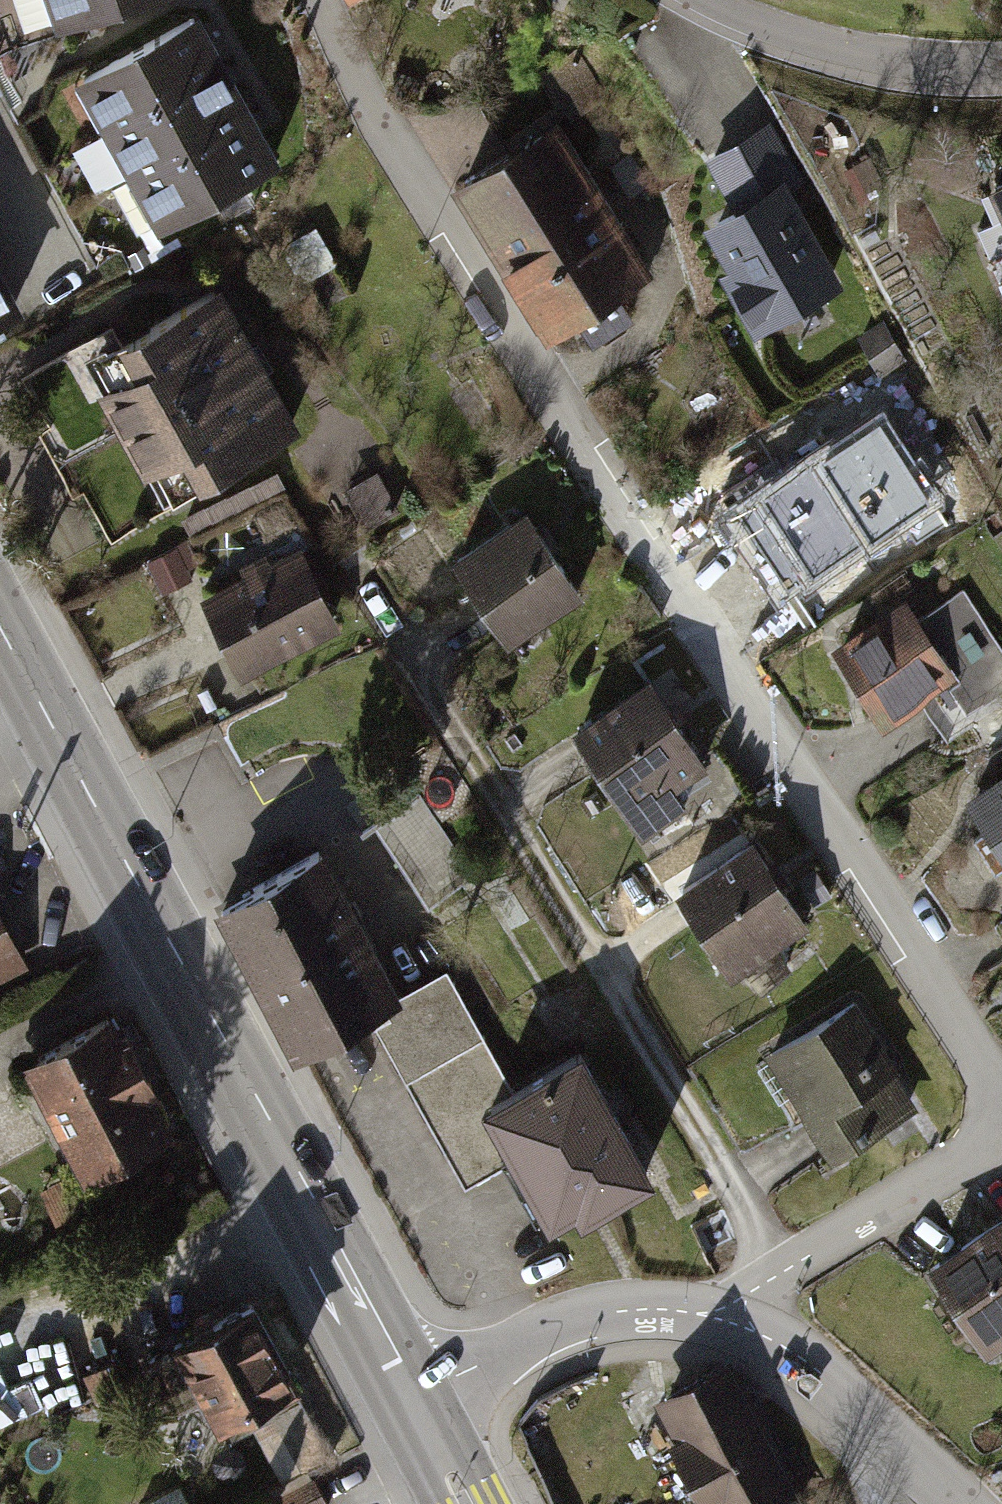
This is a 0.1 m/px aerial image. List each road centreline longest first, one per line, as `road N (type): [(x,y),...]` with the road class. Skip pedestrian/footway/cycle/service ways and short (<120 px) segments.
road 1 (residential): [(322,0),(416,179),(1001,1103)]
road 2 (secondary): [(0,629),(411,1404)]
road 3 (residential): [(1001,1145),(712,1328)]
road 4 (residential): [(712,1328),(621,1319),(561,1333),(411,1404)]
road 5 (residential): [(701,0),(829,49),(926,68),(1001,64)]
road 6 (residential): [(947,1503),(826,1387),(764,1345),(712,1328)]

